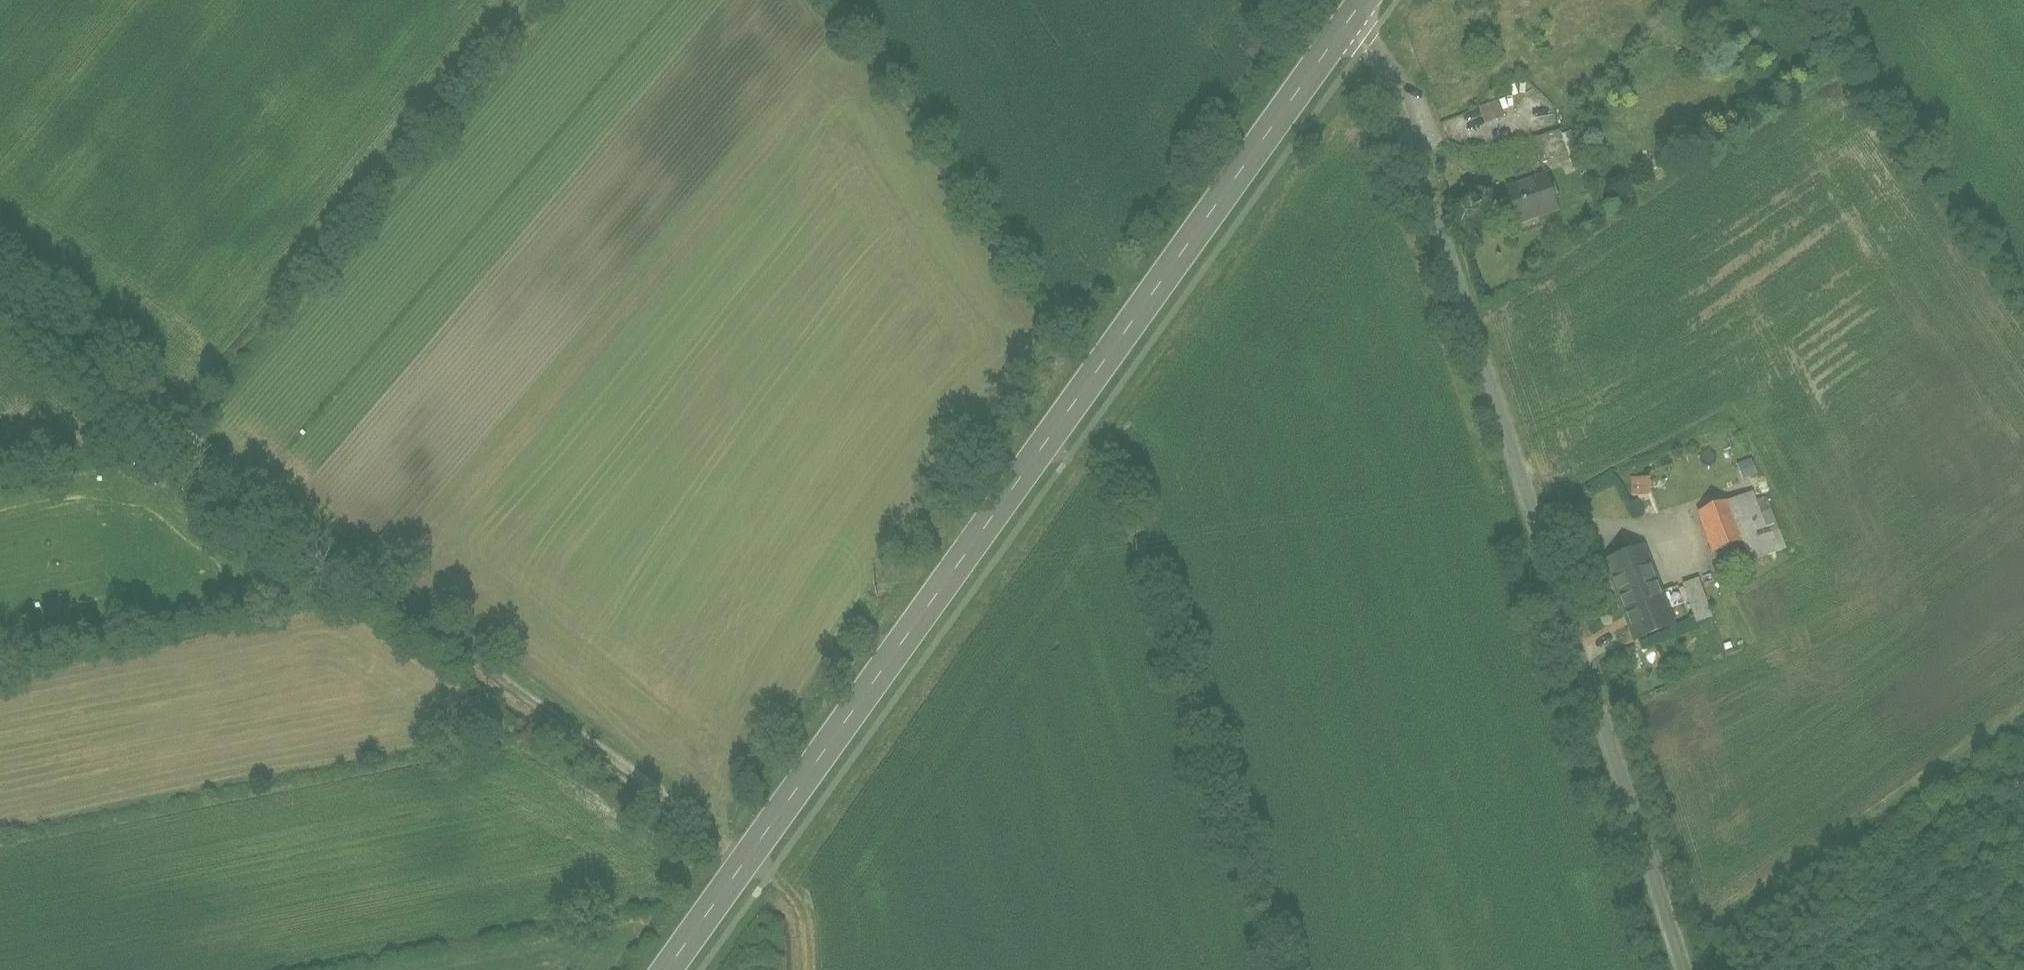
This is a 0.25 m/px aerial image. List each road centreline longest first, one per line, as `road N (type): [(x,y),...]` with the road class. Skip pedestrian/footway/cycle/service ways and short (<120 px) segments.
road 1 (tertiary): [(1356,18),(669,969)]
road 2 (residential): [(1681,969),(1374,32),(1356,18)]

